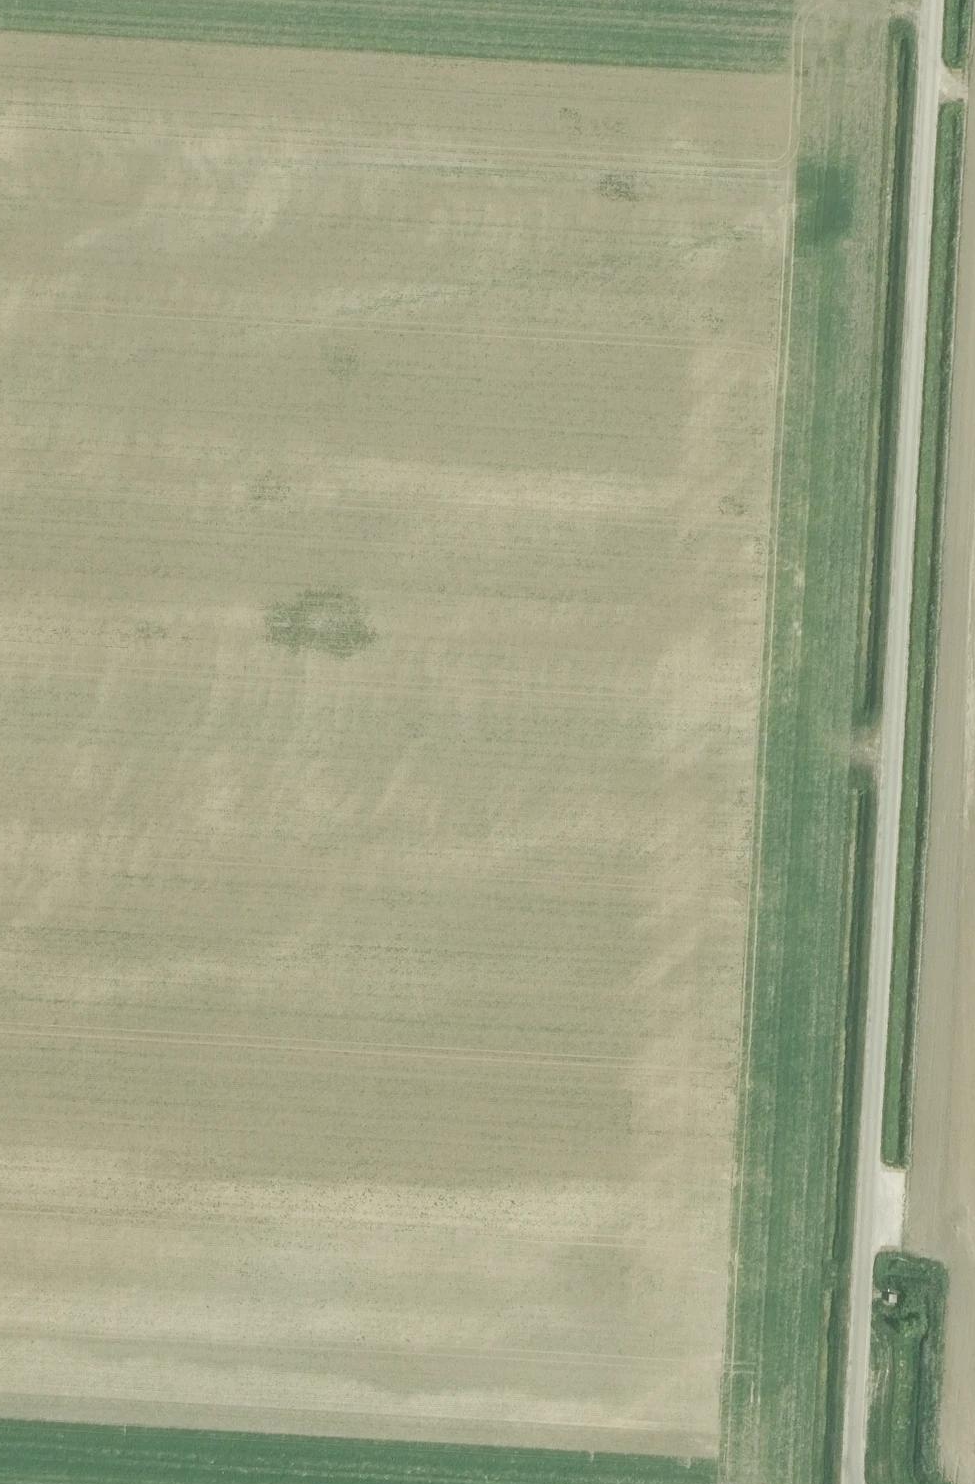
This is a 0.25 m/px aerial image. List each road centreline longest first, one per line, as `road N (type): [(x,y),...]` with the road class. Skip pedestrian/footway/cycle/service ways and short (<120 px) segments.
road 1 (unclassified): [(851,1483),(934,0)]

